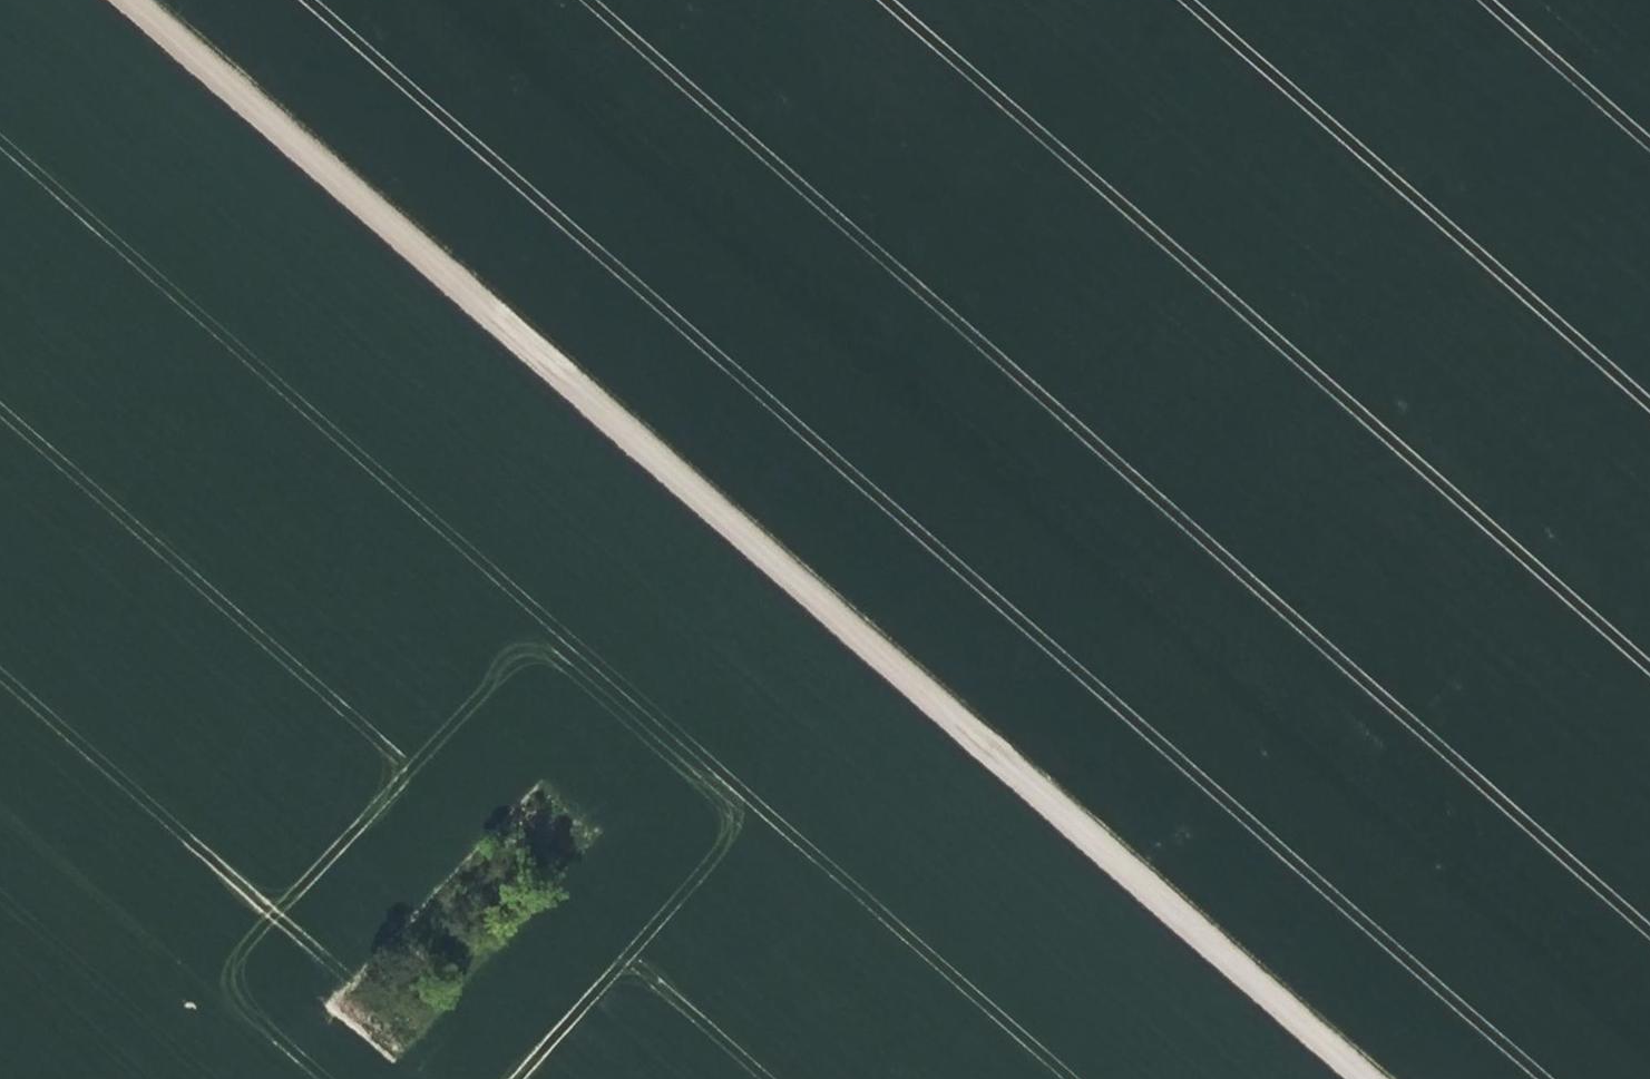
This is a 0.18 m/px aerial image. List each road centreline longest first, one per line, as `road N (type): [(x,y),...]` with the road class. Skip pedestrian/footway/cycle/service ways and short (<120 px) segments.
road 1 (track): [(1359,1078),(129,0)]

